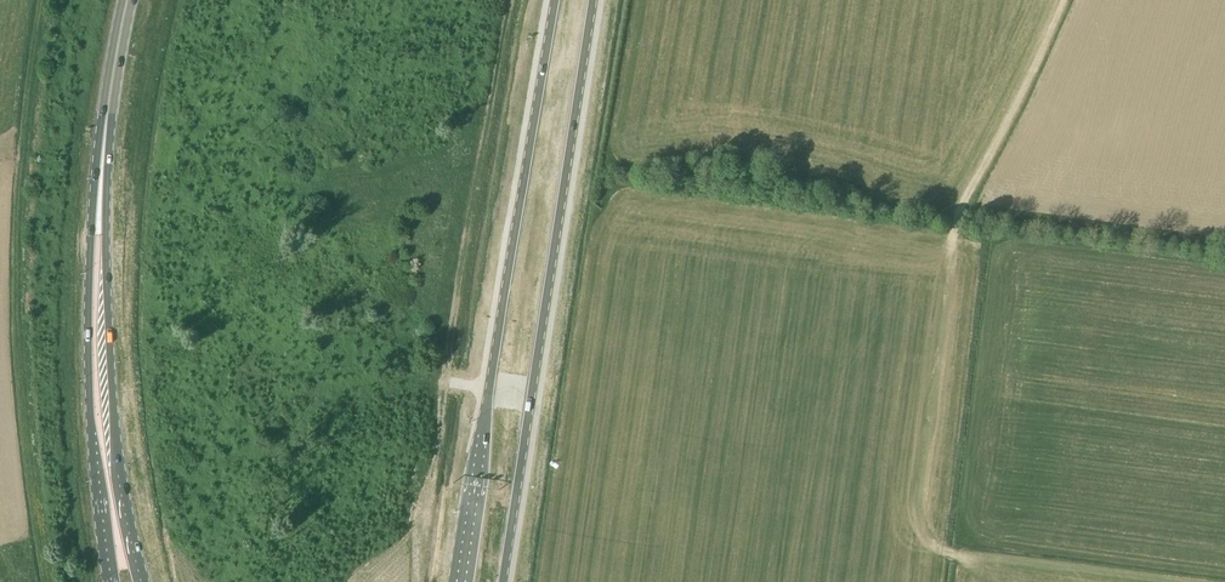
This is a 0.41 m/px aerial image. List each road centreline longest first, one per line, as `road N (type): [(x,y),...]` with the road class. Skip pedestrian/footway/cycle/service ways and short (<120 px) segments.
road 1 (primary): [(555,0),(460,581)]
road 2 (primary): [(503,581),(594,0)]
road 3 (primary): [(145,581),(110,374),(102,161)]
road 4 (primary): [(102,161),(87,375),(112,581)]
road 5 (primary): [(102,161),(127,0)]

